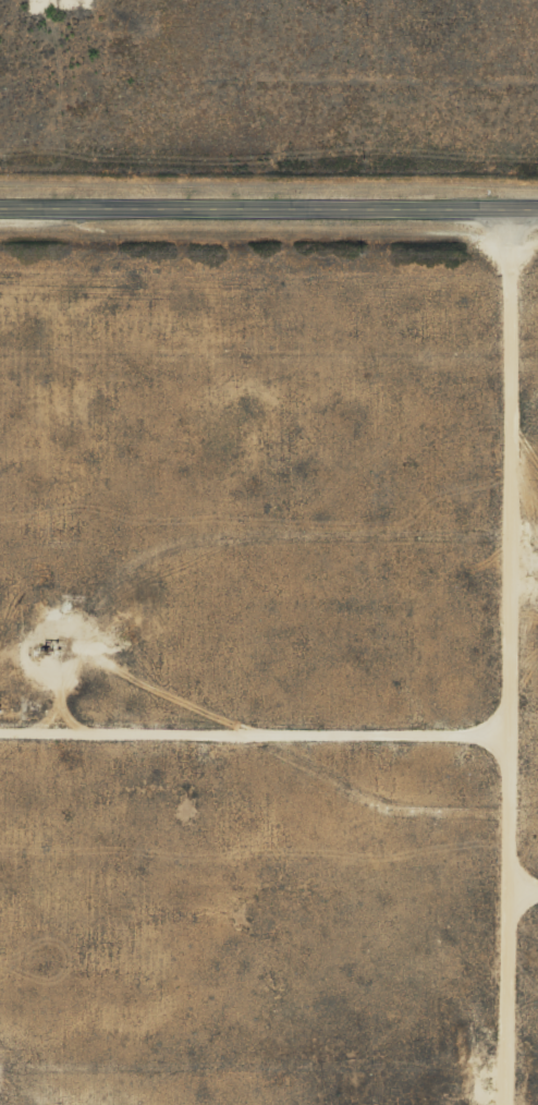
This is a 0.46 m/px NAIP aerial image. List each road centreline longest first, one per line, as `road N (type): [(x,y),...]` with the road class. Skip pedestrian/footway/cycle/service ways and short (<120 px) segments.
road 1 (track): [(523,1104),(516,199)]
road 2 (secondary): [(537,200),(0,200)]
road 3 (track): [(4,1060),(523,1071)]
road 4 (track): [(223,591),(537,579)]

